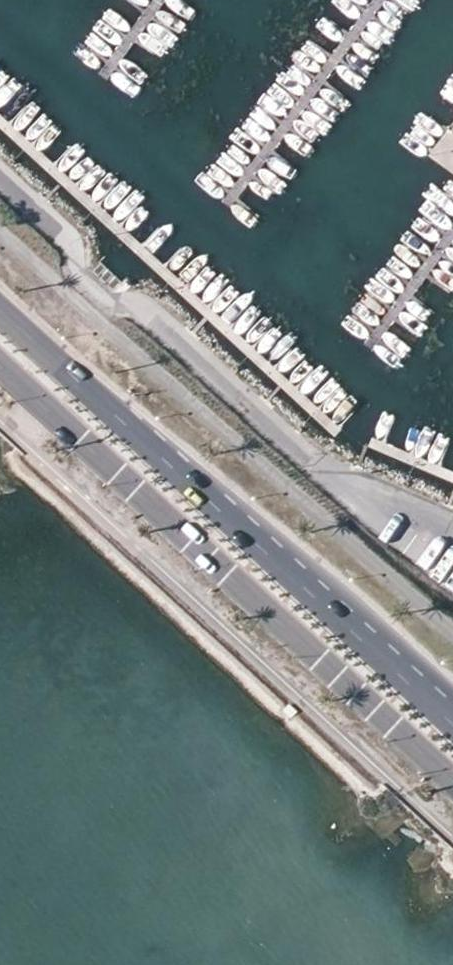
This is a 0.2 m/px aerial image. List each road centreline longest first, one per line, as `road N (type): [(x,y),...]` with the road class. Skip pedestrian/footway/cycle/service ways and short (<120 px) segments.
road 1 (primary): [(0,364),(452,777)]
road 2 (primary): [(452,723),(0,312)]

